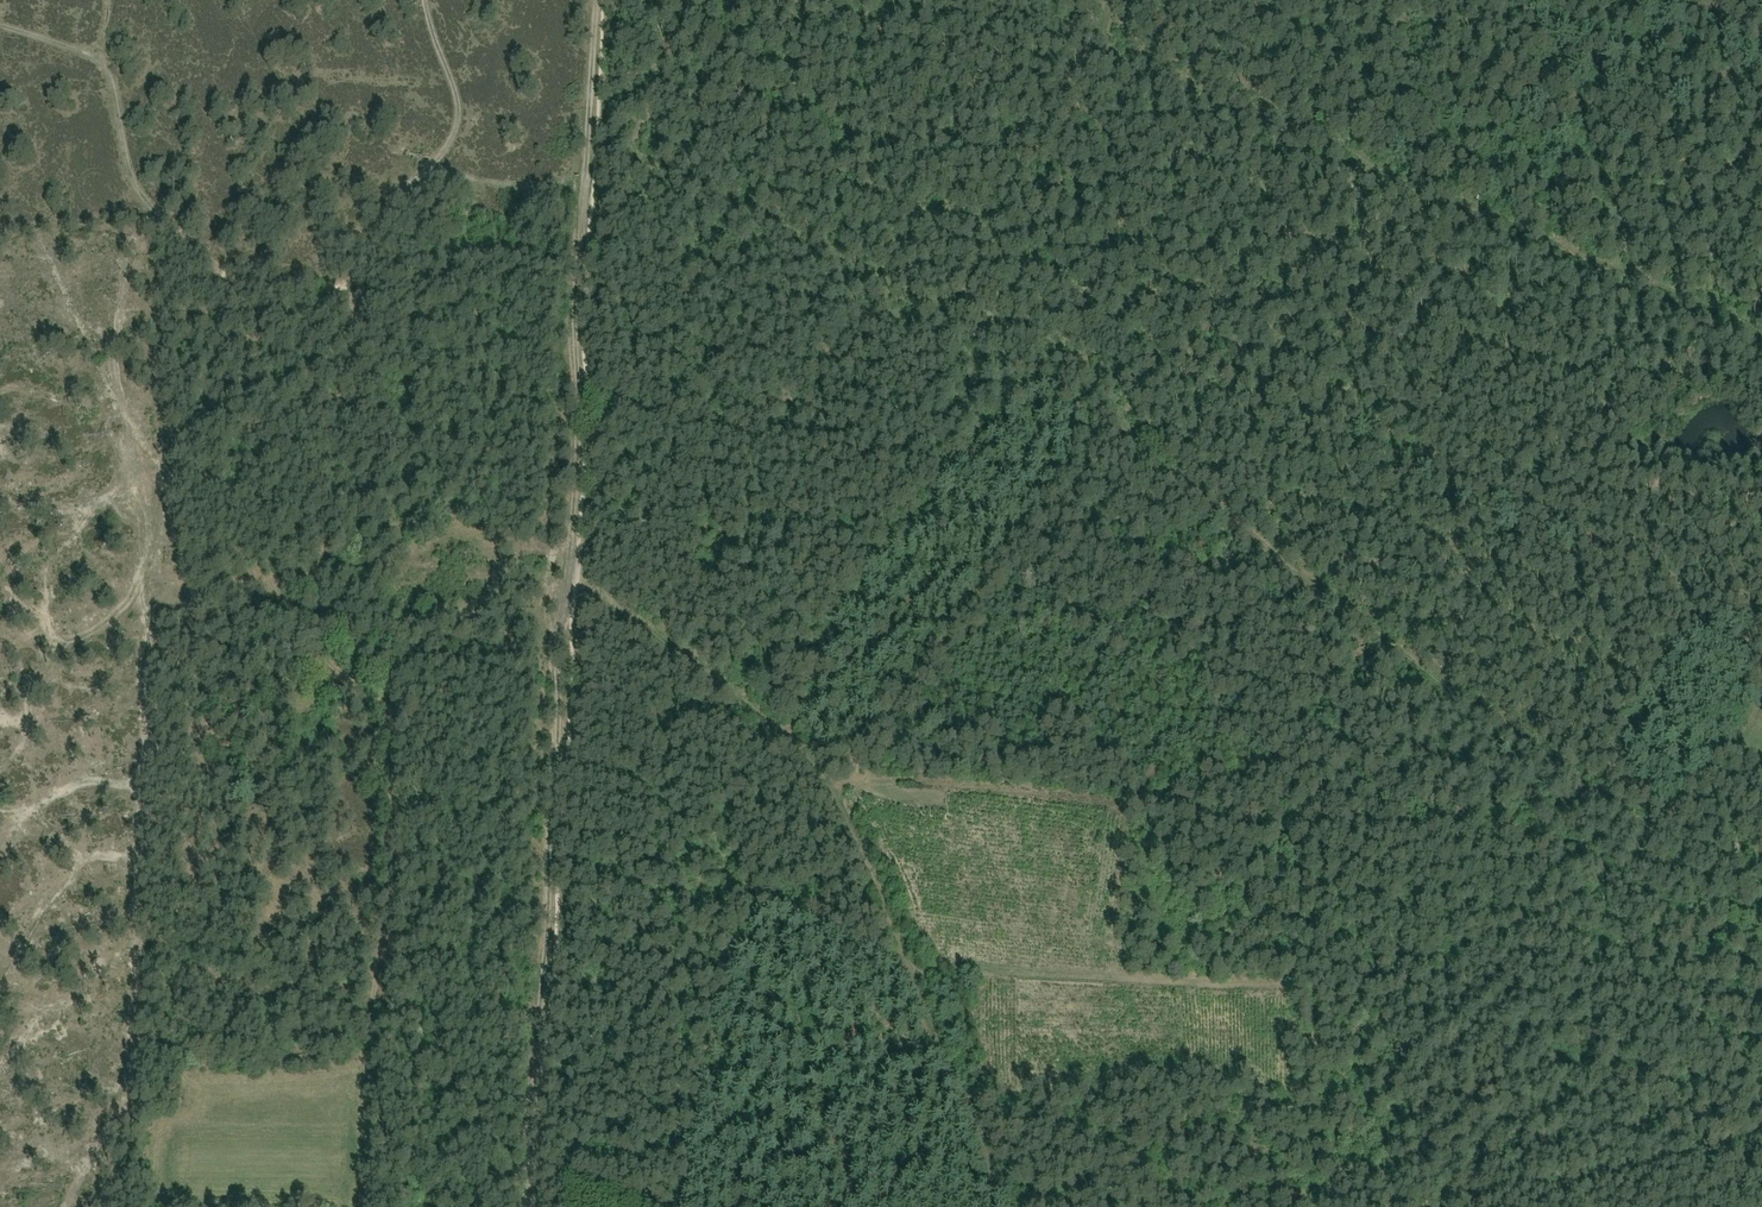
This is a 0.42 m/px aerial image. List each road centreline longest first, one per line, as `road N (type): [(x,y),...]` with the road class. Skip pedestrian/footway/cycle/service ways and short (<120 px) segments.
road 1 (track): [(533,1206),(594,0)]
road 2 (track): [(1640,846),(1134,433),(1081,461),(1040,520),(957,595),(875,710),(855,780),(840,795)]
road 3 (track): [(349,1206),(355,1066),(380,860),(379,717),(359,681),(328,663),(322,593),(353,292)]
road 4 (track): [(0,25),(105,57),(129,175),(207,263),(279,285),(353,292),(396,201),(447,149),(463,104),(423,0)]
road 5 (track): [(1013,1206),(840,795),(763,714),(605,606),(572,601)]
road 6 (track): [(1640,846),(1723,748),(1748,702),(1713,558),(1657,470)]
road 7 (track): [(585,188),(415,181)]
road 8 (track): [(1761,353),(1632,297)]

